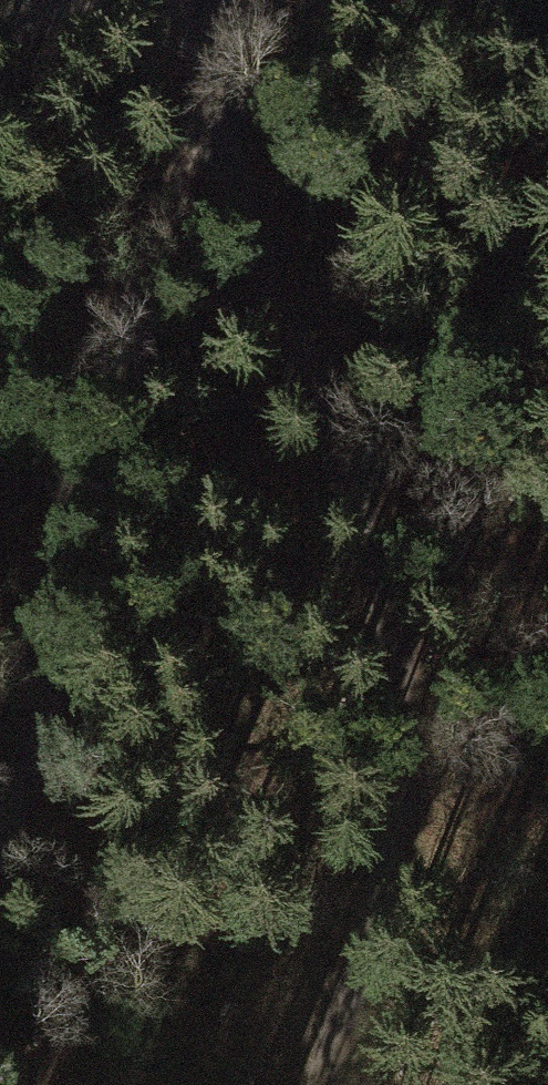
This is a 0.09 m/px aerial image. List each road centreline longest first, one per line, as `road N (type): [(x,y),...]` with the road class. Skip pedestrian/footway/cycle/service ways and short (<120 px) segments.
road 1 (track): [(303,1084),(402,760),(359,500),(226,166),(210,47),(214,0)]
road 2 (track): [(219,115),(107,360),(67,485),(12,796),(0,821)]

